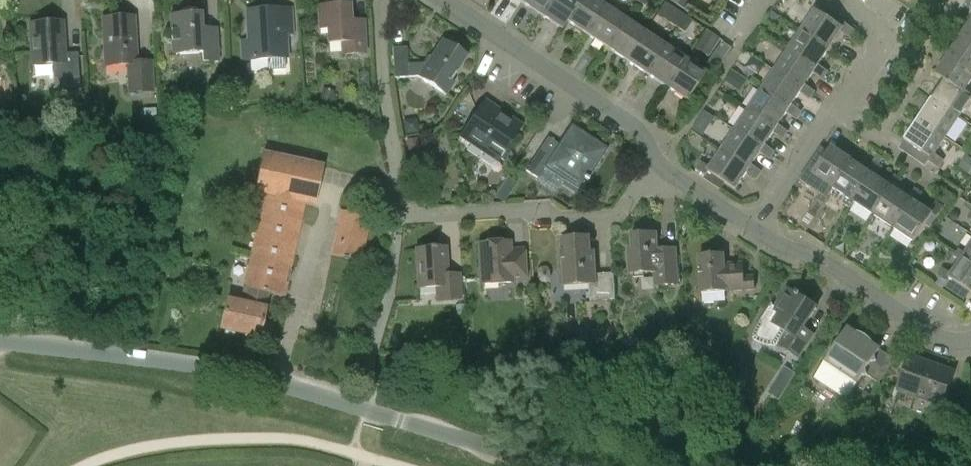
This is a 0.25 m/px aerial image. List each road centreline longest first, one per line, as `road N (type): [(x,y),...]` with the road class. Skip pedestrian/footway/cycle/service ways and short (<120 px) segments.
road 1 (unclassified): [(558,465),(213,369),(0,340)]
road 2 (residential): [(377,0),(400,216),(618,215),(664,170)]
road 3 (residential): [(836,0),(872,23),(876,51),(757,232)]
road 4 (residential): [(447,0),(632,124),(664,170)]
road 5 (residential): [(757,232),(817,259),(941,338),(970,337)]

